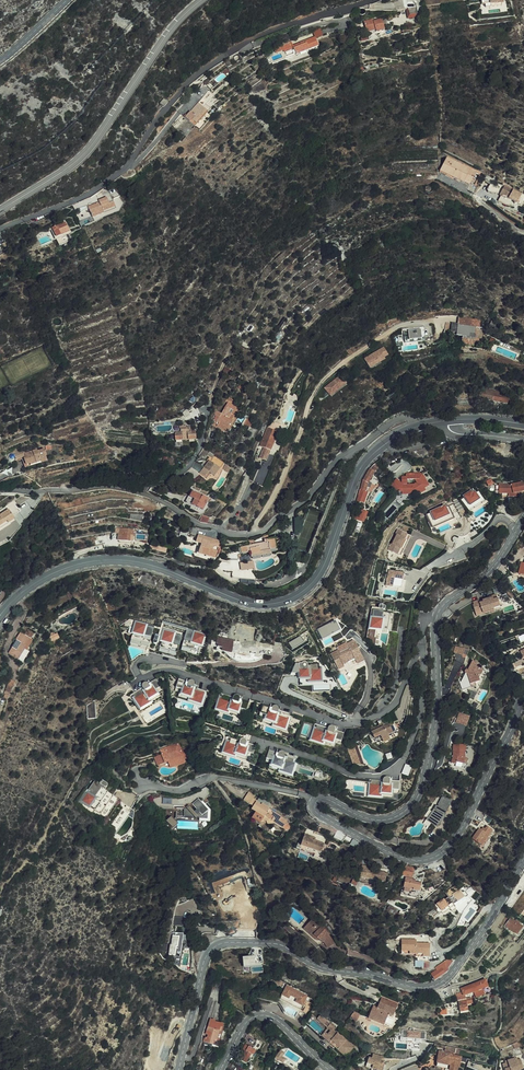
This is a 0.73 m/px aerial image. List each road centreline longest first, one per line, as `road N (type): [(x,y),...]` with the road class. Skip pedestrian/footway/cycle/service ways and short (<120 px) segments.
road 1 (primary): [(0,615),(50,574),(102,559),(150,564),(243,601),(286,600),(318,576),(361,466),(417,426)]
road 2 (residential): [(0,490),(123,489),(245,536),(265,530),(342,457),(399,418),(417,426)]
road 3 (residential): [(0,227),(118,175),(162,112),(218,59),(252,39),(370,0)]
road 4 (residential): [(136,681),(175,672),(347,724),(390,709),(422,651),(424,621),(436,618)]
road 5 (tertiary): [(435,986),(320,968),(280,945),(221,943),(203,964),(179,1069)]
road 6 (tertiary): [(315,802),(315,815),(395,855),(430,860),(472,810),(523,696)]
road 7 (track): [(257,533),(255,521),(326,377),(390,329),(456,319)]
road 8 (tertiary): [(436,618),(436,727),(414,803),(377,820),(327,799),(315,802)]
road 9 (secondary): [(0,210),(79,159),(200,0)]
road 10 (residential): [(142,785),(175,791),(219,777),(315,802)]
road 11 (unclassified): [(435,986),(439,992),(498,975),(496,1069)]
road 12 (tertiary): [(220,1069),(244,1023),(263,1015),(328,1069)]
road 13 (tertiary): [(523,859),(481,934),(435,986)]
road 14 (tertiary): [(523,521),(495,566),(436,618)]

